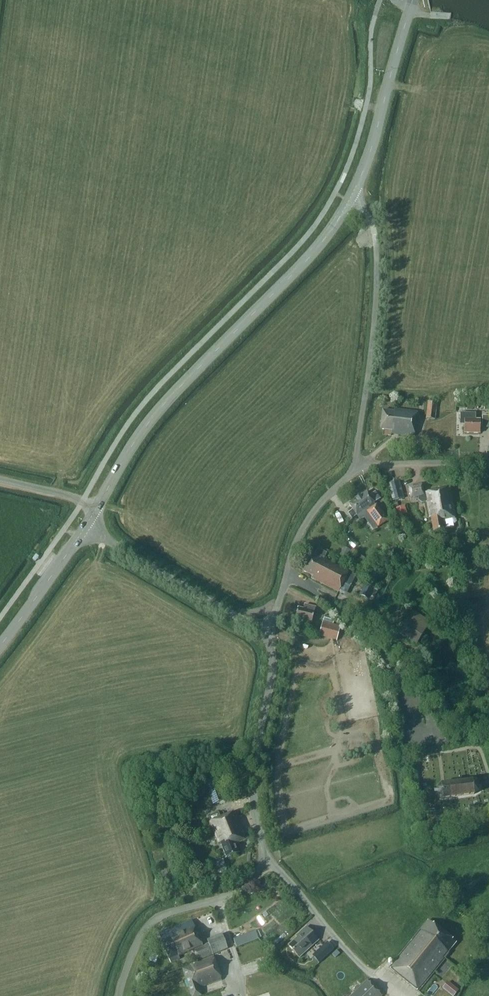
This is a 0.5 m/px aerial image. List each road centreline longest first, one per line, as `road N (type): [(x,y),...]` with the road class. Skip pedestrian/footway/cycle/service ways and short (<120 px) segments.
road 1 (secondary): [(95,510),(168,399),(307,261),(349,199)]
road 2 (unclassified): [(354,464),(377,272),(374,225),(349,199)]
road 3 (unclassified): [(273,863),(262,844),(252,772),(272,628)]
road 4 (unclassified): [(436,738),(369,640),(285,577)]
road 5 (unclassified): [(118,995),(153,921),(227,895),(273,863)]
road 6 (unclassified): [(272,628),(85,525)]
road 7 (secondary): [(349,199),(412,0)]
road 8 (unclassified): [(377,980),(273,863)]
road 9 (secondary): [(0,646),(85,525)]
road 10 (unclassified): [(285,577),(303,527),(354,464)]
road 11 (unclassified): [(354,464),(488,463)]

